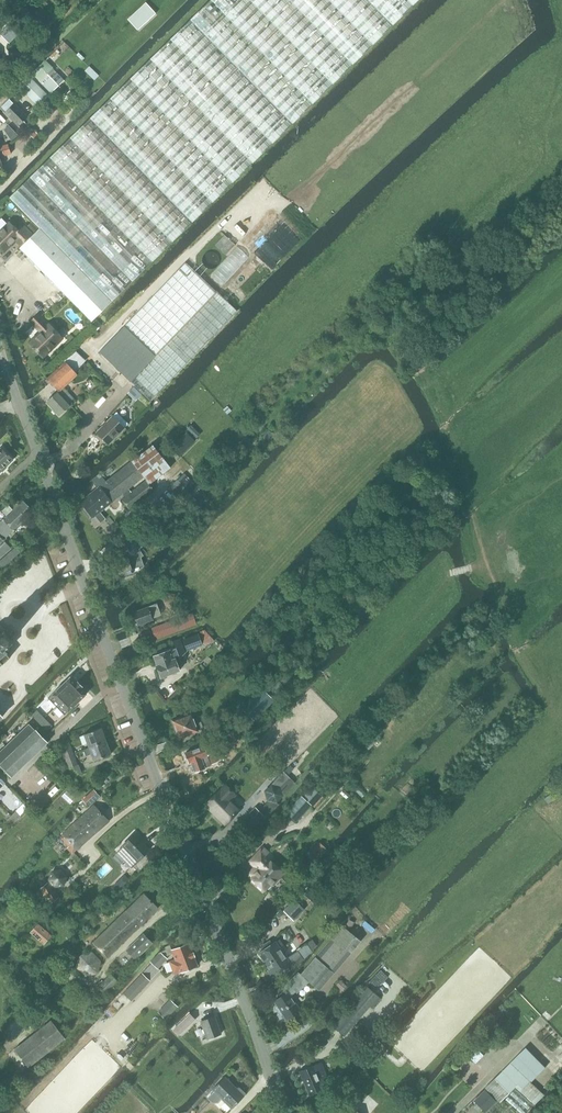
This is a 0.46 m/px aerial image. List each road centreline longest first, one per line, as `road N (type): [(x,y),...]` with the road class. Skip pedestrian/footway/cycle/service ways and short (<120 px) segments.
road 1 (unclassified): [(119,684),(0,343)]
road 2 (unclassified): [(286,1112),(198,889)]
road 3 (residential): [(17,1029),(84,965),(115,964),(198,889)]
road 4 (unclassified): [(198,889),(119,684)]
road 5 (unclassified): [(23,773),(119,684)]

